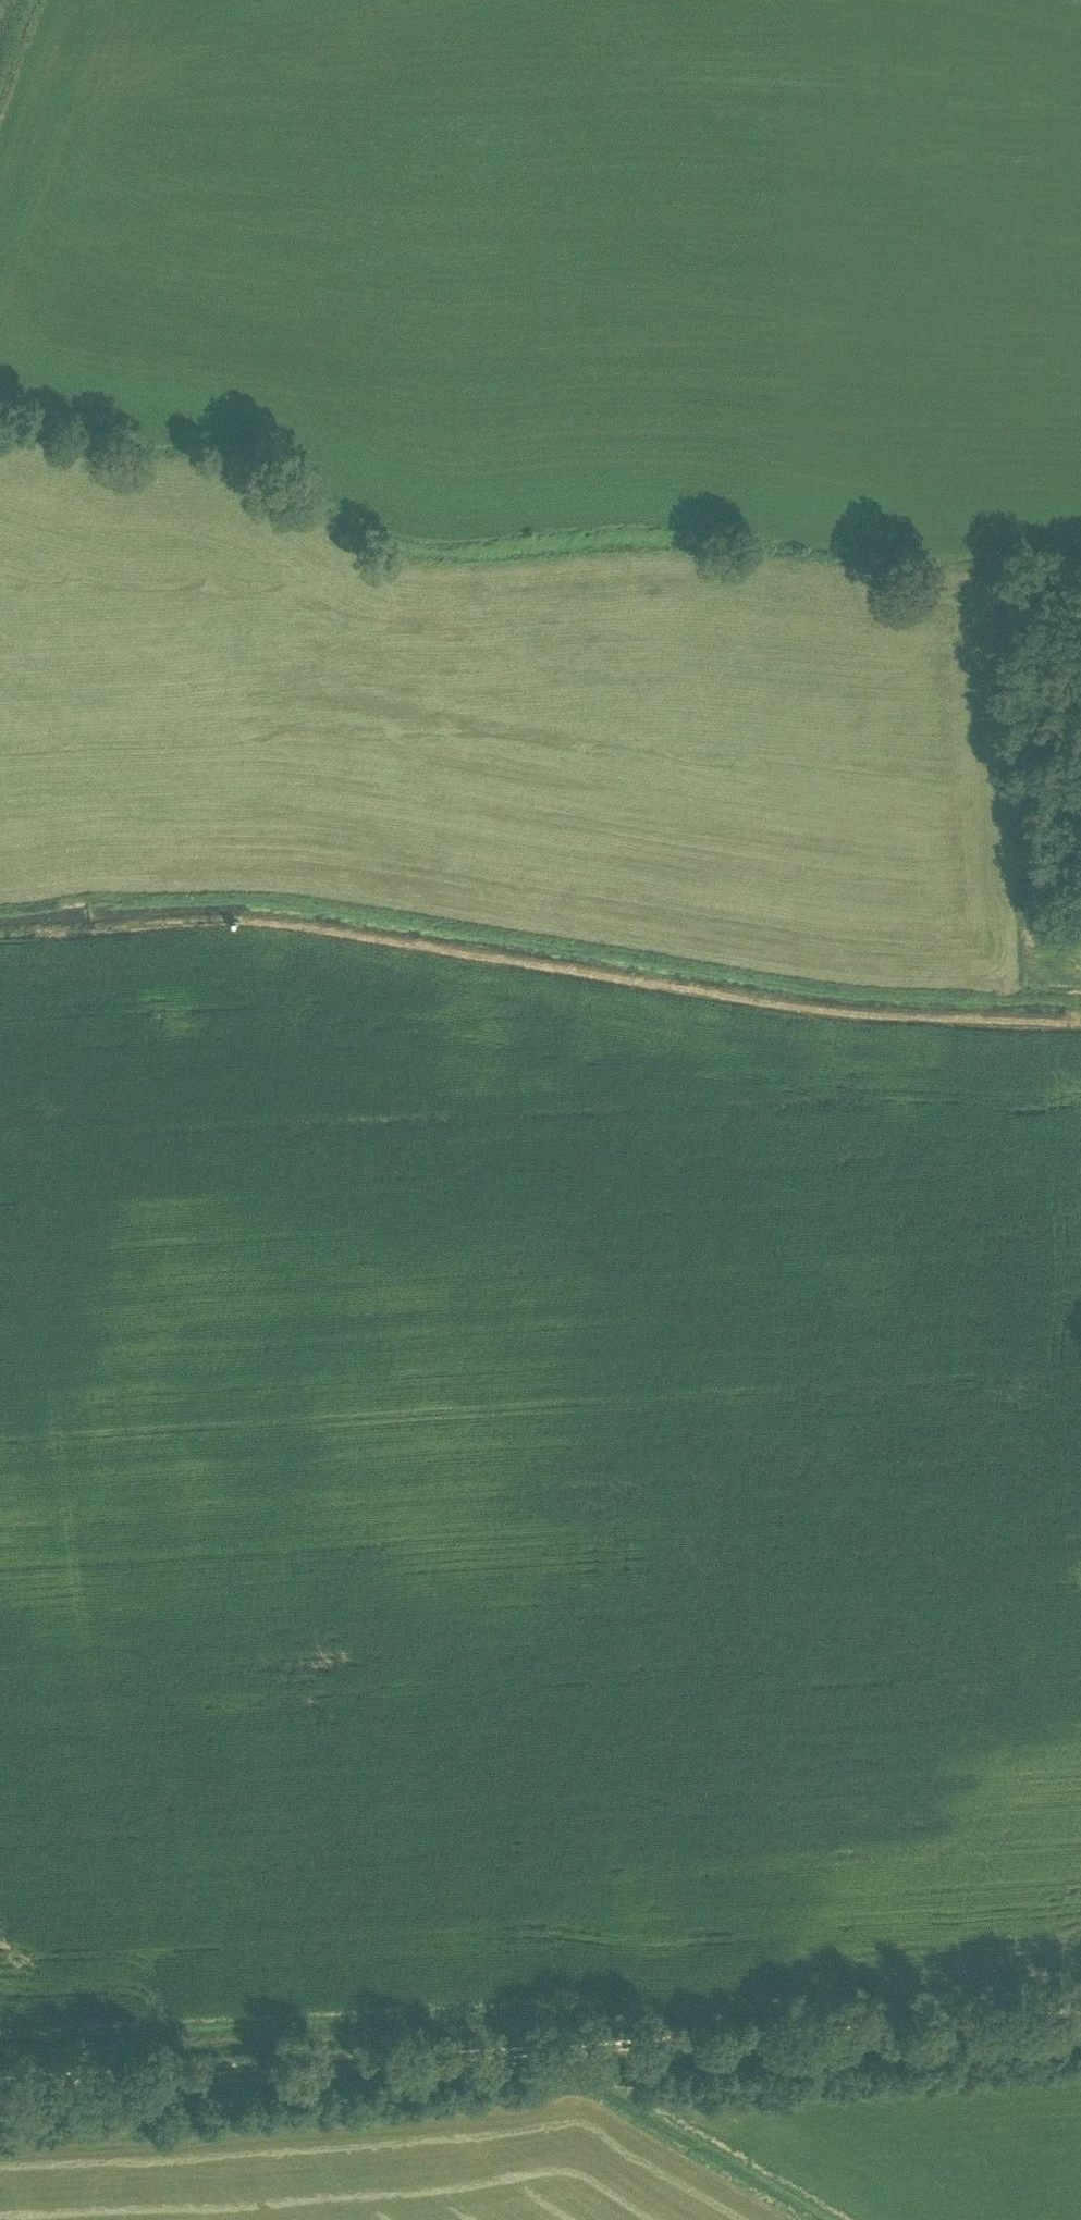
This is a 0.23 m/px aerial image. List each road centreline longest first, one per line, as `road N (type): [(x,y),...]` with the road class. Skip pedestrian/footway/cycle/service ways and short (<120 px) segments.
road 1 (track): [(0,2092),(1080,2026)]

